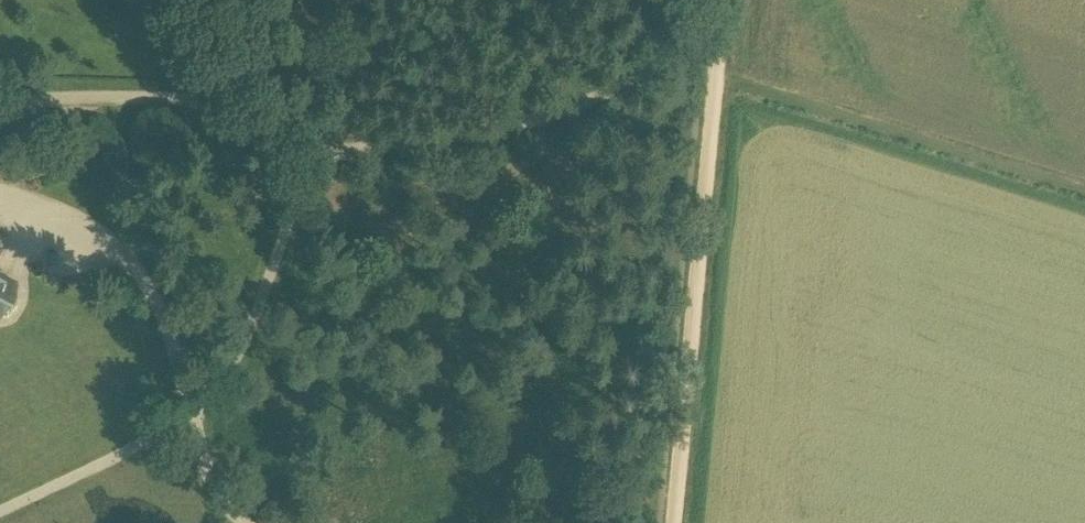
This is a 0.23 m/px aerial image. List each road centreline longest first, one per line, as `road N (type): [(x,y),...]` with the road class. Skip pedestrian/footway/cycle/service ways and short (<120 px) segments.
road 1 (track): [(675,522),(724,0)]
road 2 (track): [(718,76),(1084,191)]
road 3 (track): [(342,152),(355,0)]
road 4 (track): [(275,112),(202,0)]

